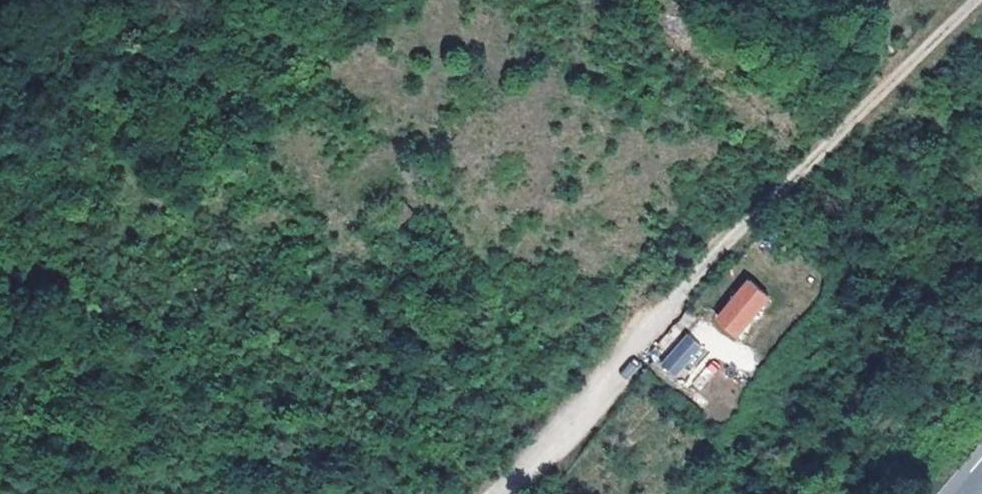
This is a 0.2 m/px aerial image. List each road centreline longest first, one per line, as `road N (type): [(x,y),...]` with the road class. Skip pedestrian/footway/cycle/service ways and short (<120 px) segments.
road 1 (unclassified): [(975,0),(711,258),(492,493)]

